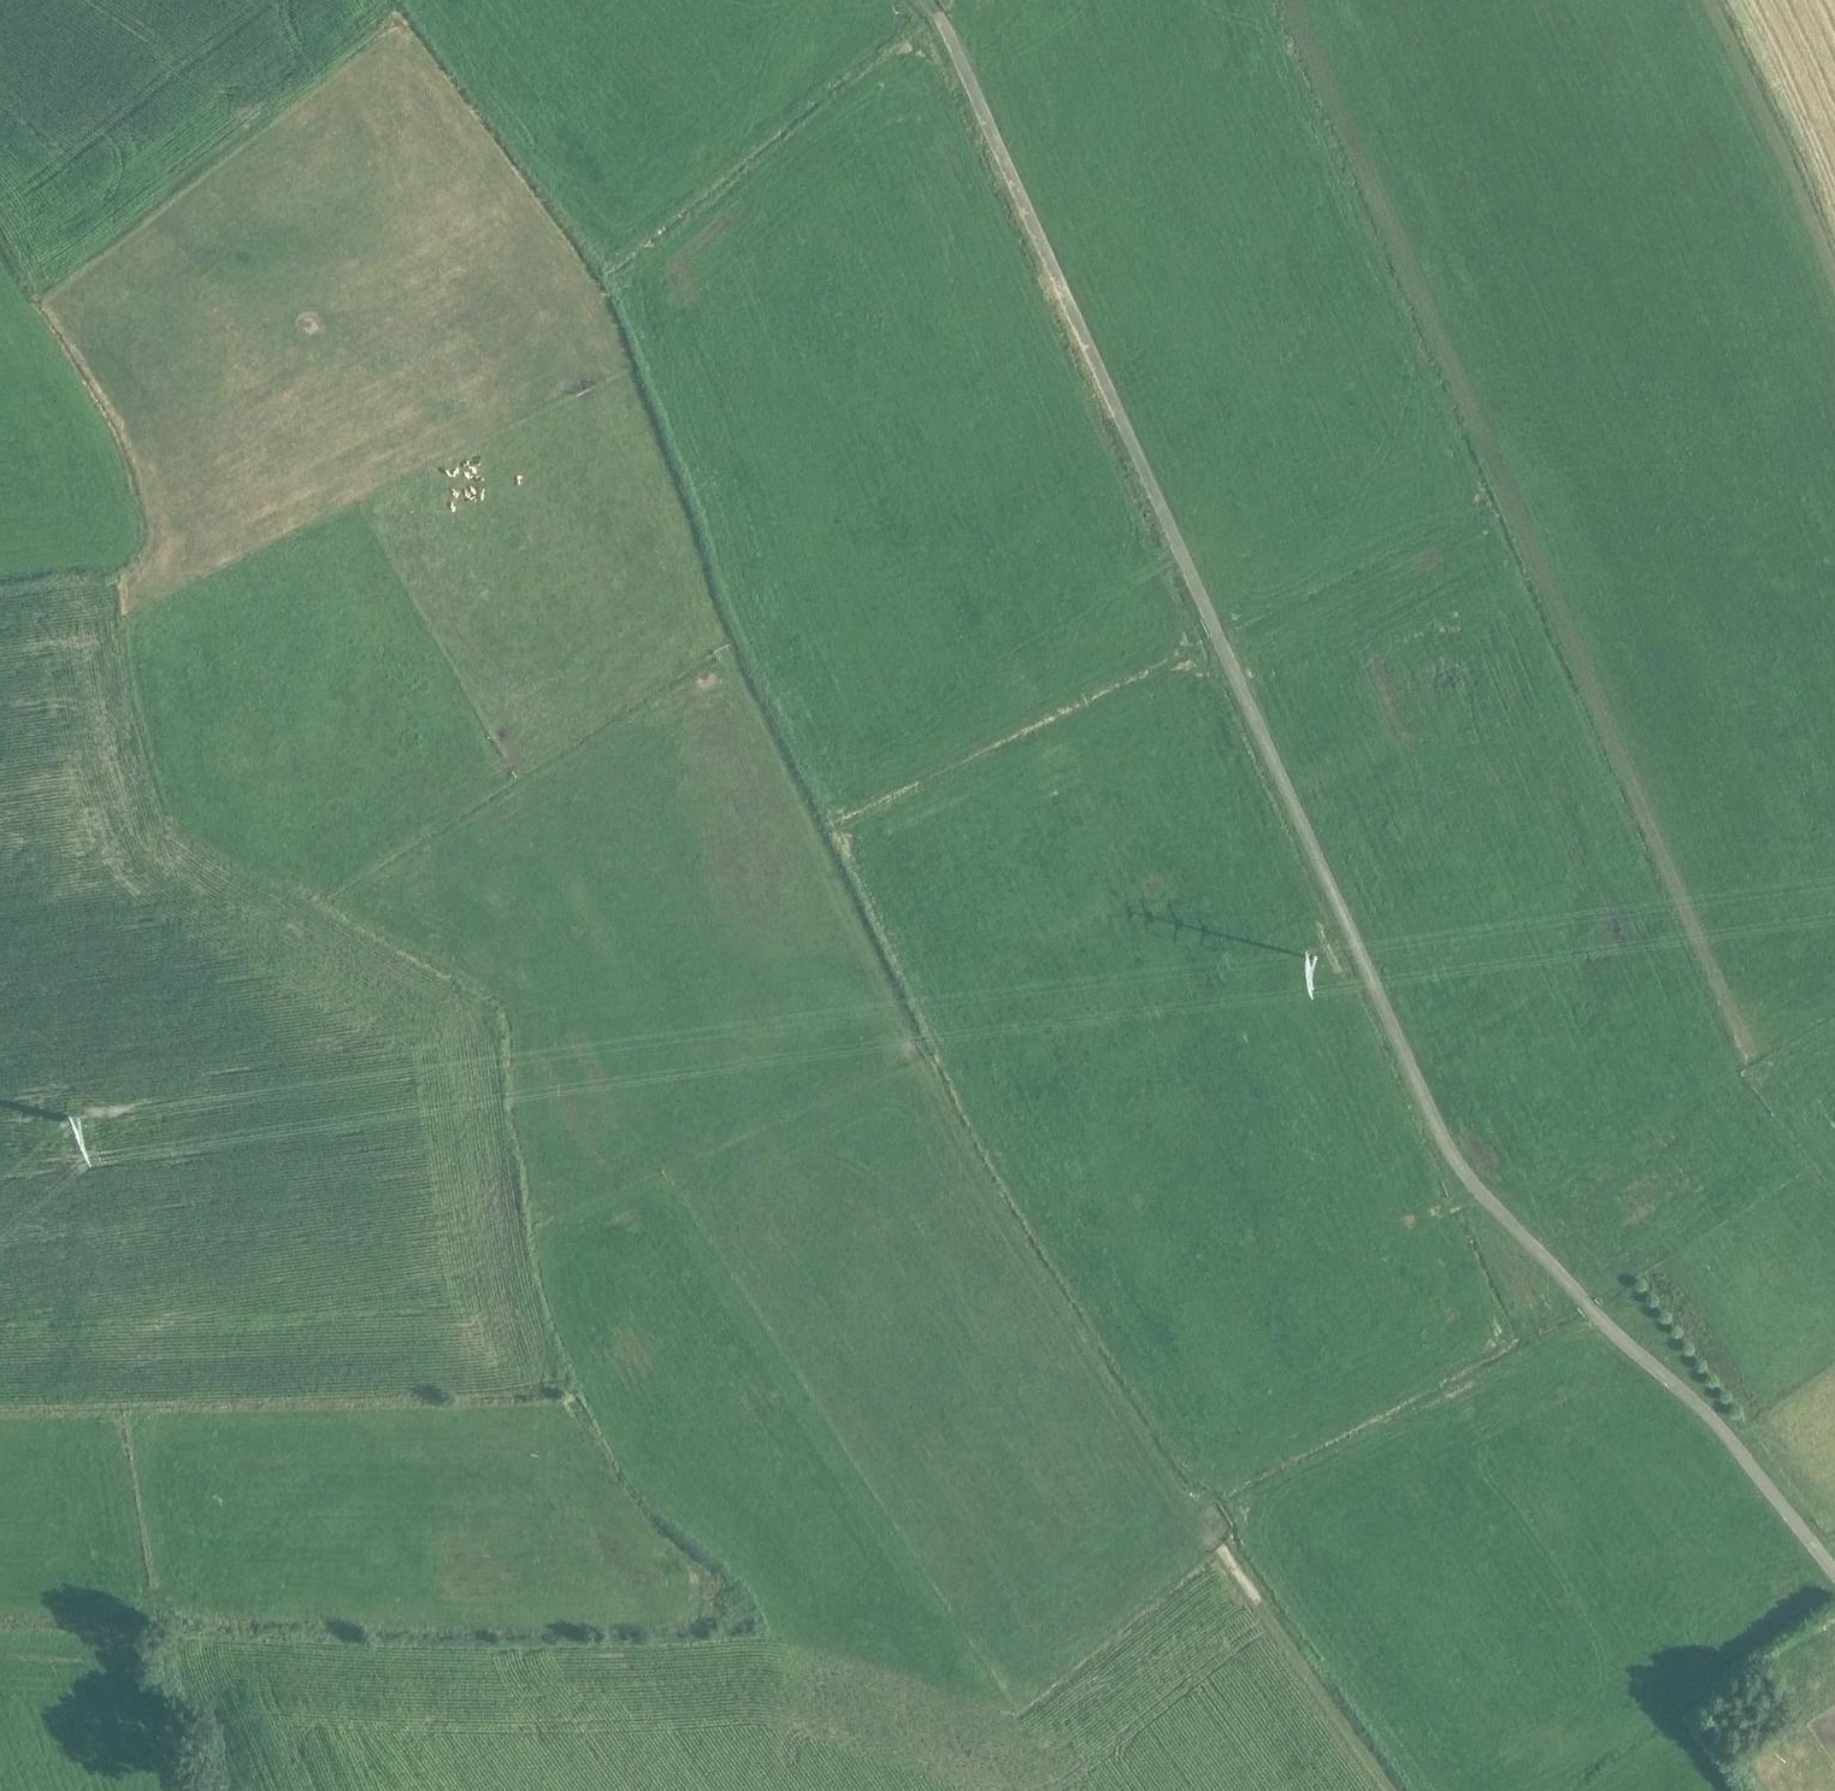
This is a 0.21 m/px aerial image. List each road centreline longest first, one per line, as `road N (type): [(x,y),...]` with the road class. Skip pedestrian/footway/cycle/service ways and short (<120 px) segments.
road 1 (track): [(1396,1790),(1219,1548)]

